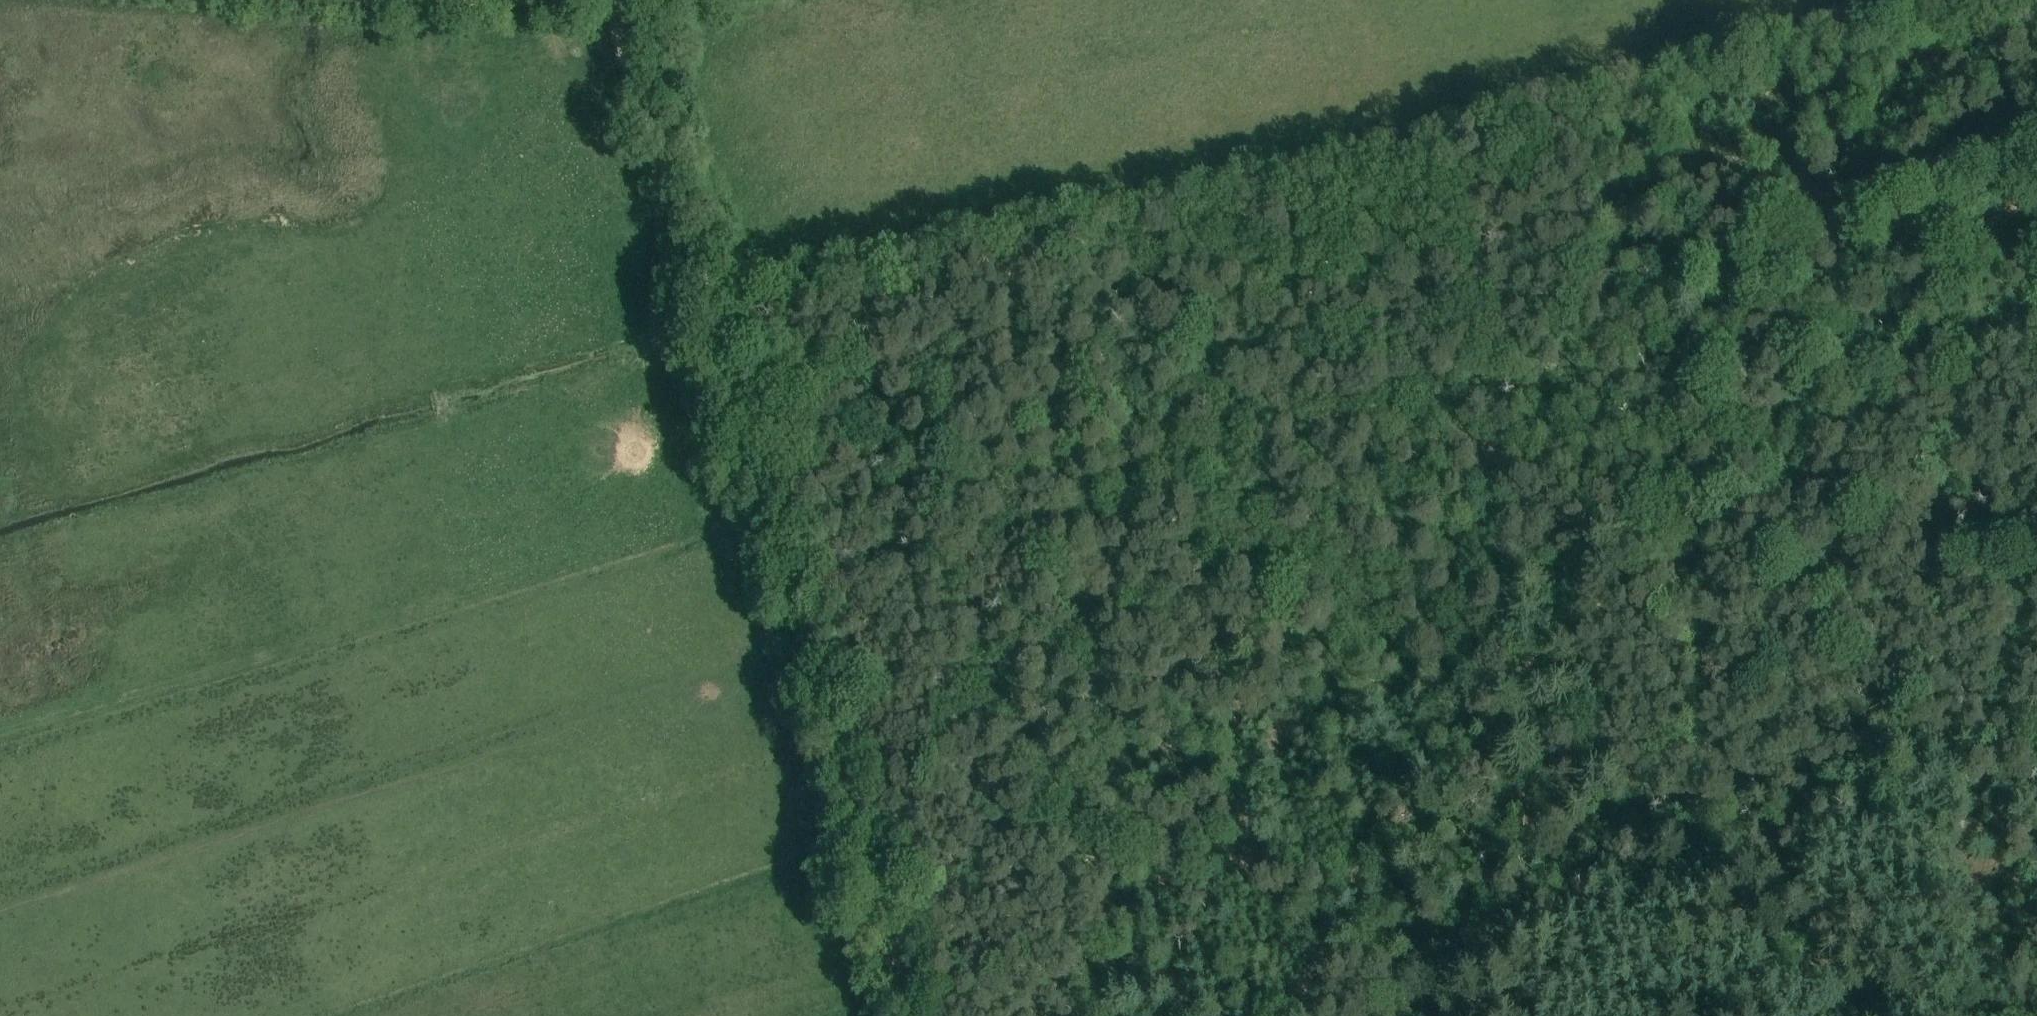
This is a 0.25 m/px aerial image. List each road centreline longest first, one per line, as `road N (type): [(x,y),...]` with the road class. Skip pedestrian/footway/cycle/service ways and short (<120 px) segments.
road 1 (track): [(909,1015),(620,41),(618,0)]
road 2 (track): [(557,0),(371,0)]

